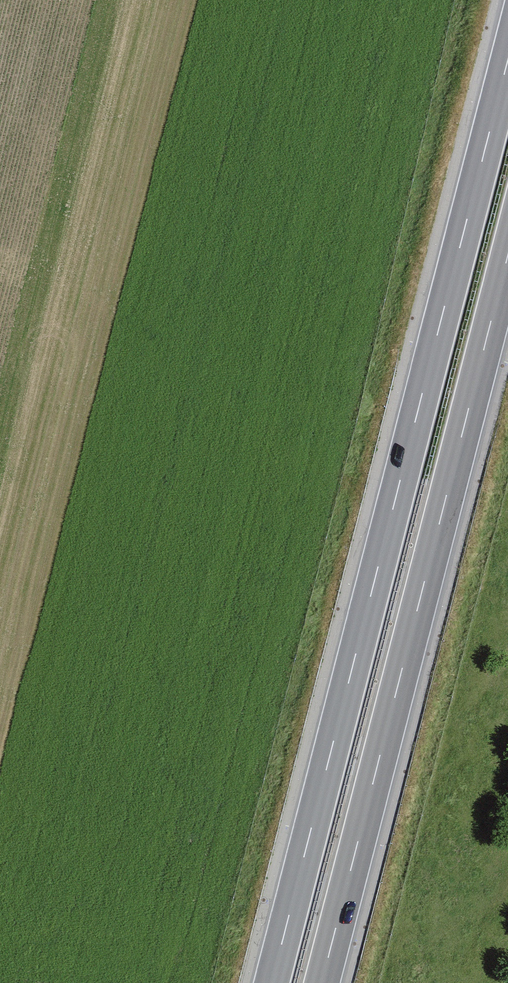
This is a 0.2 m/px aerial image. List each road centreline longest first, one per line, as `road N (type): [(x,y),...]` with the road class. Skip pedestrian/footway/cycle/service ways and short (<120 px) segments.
road 1 (motorway): [(507,56),(271,982)]
road 2 (motorway): [(321,982),(507,253)]

